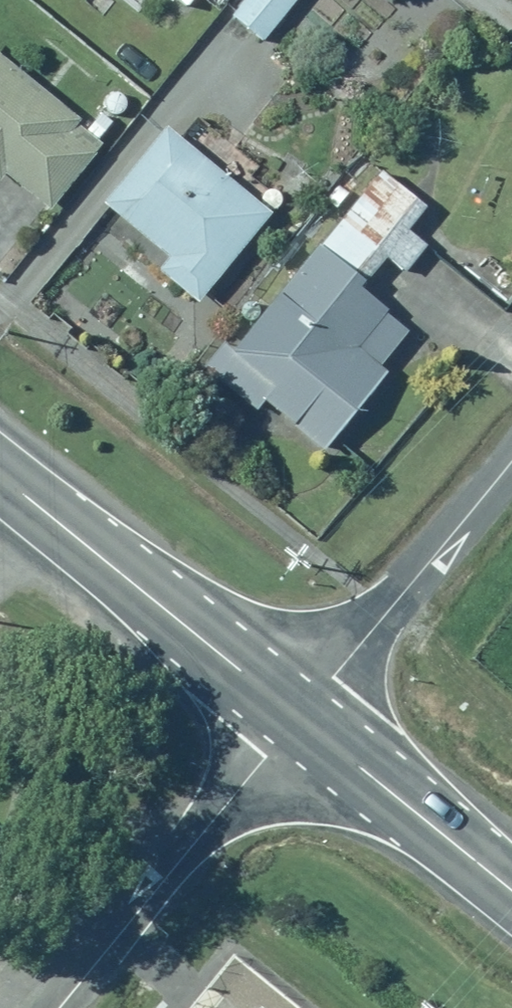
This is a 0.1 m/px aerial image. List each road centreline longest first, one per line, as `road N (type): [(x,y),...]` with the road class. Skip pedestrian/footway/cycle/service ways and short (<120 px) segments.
road 1 (trunk): [(0,472),(300,715)]
road 2 (residential): [(58,1007),(300,715)]
road 3 (residential): [(300,715),(511,462)]
road 4 (trunk): [(300,715),(511,887)]

